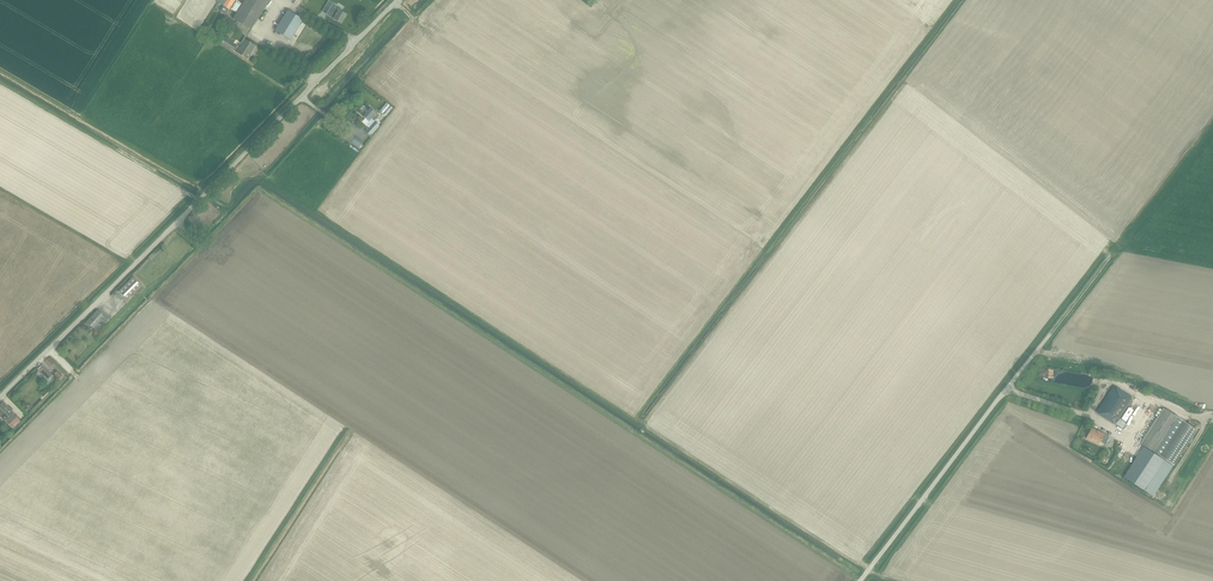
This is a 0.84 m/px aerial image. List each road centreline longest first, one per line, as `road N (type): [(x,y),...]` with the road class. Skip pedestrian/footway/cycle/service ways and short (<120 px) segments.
road 1 (unclassified): [(0,396),(398,0)]
road 2 (unclassified): [(860,580),(1050,335)]

